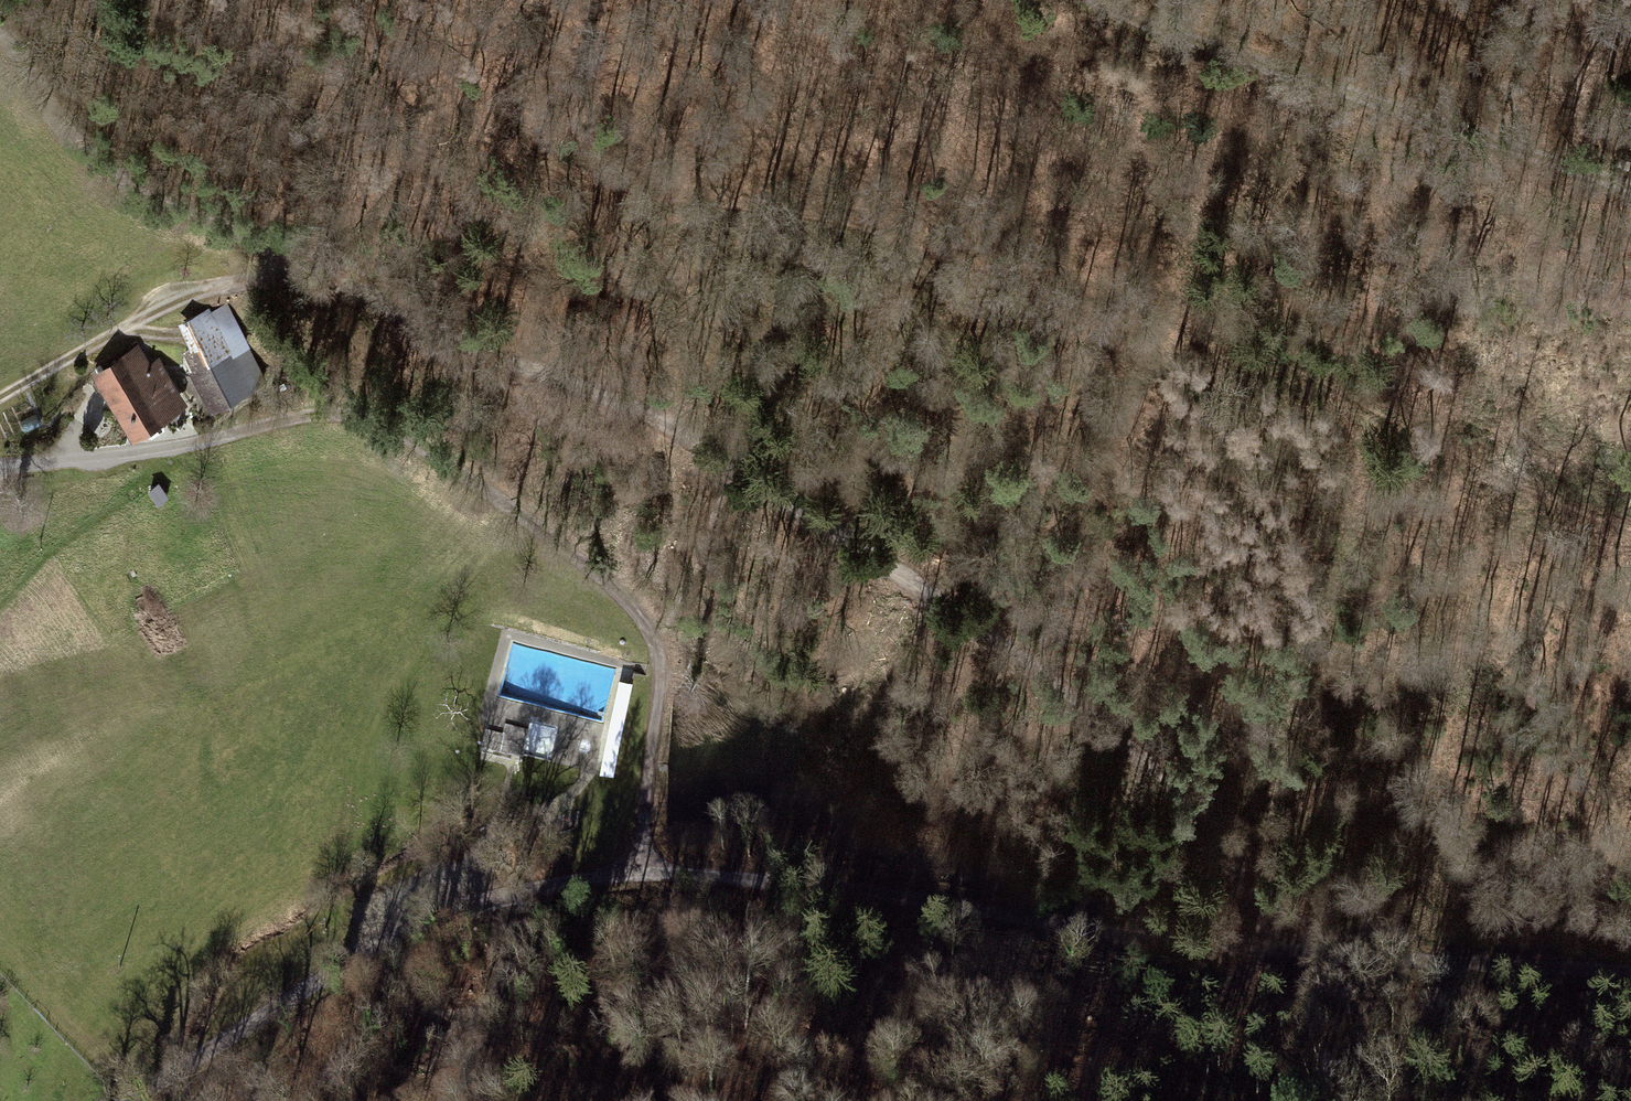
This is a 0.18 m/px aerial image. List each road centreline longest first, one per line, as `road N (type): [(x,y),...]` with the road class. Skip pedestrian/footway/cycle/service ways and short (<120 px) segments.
road 1 (track): [(0,29),(60,130),(120,185),(731,457),(956,607),(1220,823),(1247,944)]
road 2 (track): [(1630,527),(1488,466),(1236,339),(1137,302),(993,269),(838,218),(604,183),(511,180),(391,217),(244,240)]
road 3 (track): [(1630,976),(1084,928),(680,877),(503,902)]
road 4 (track): [(634,879),(660,666),(647,626),(496,501),(370,414),(326,412),(73,460),(0,463)]
road 5 (track): [(1630,183),(1140,24),(1098,0)]
road 6 (residential): [(140,1100),(264,1011),(415,927),(503,902)]
road 7 (track): [(0,401),(118,332),(245,273),(301,267)]
road 8 (track): [(455,1100),(504,996),(503,902)]

